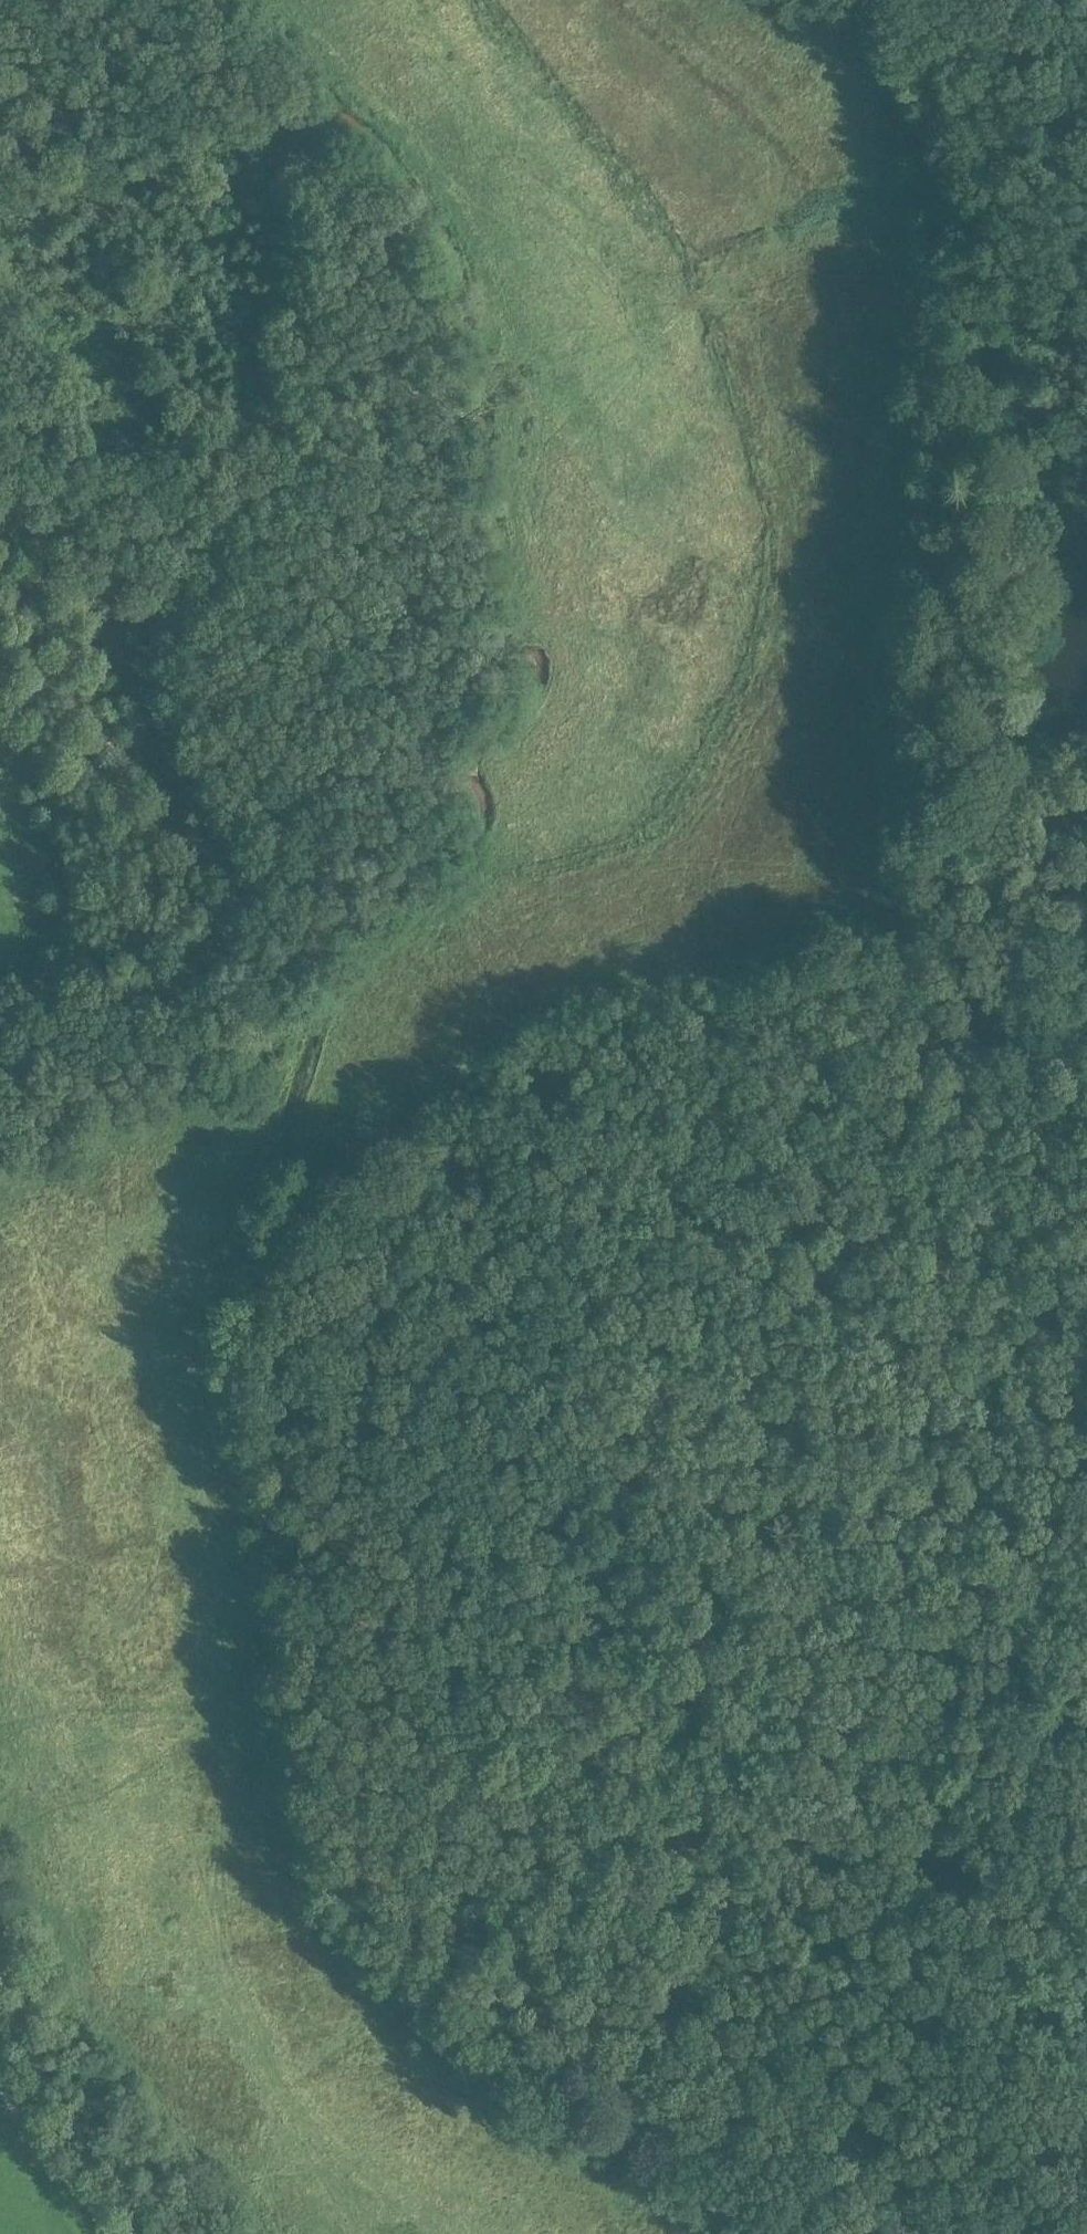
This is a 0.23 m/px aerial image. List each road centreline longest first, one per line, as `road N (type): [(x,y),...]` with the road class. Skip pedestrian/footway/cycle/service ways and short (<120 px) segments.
road 1 (track): [(0,2086),(116,2233)]

